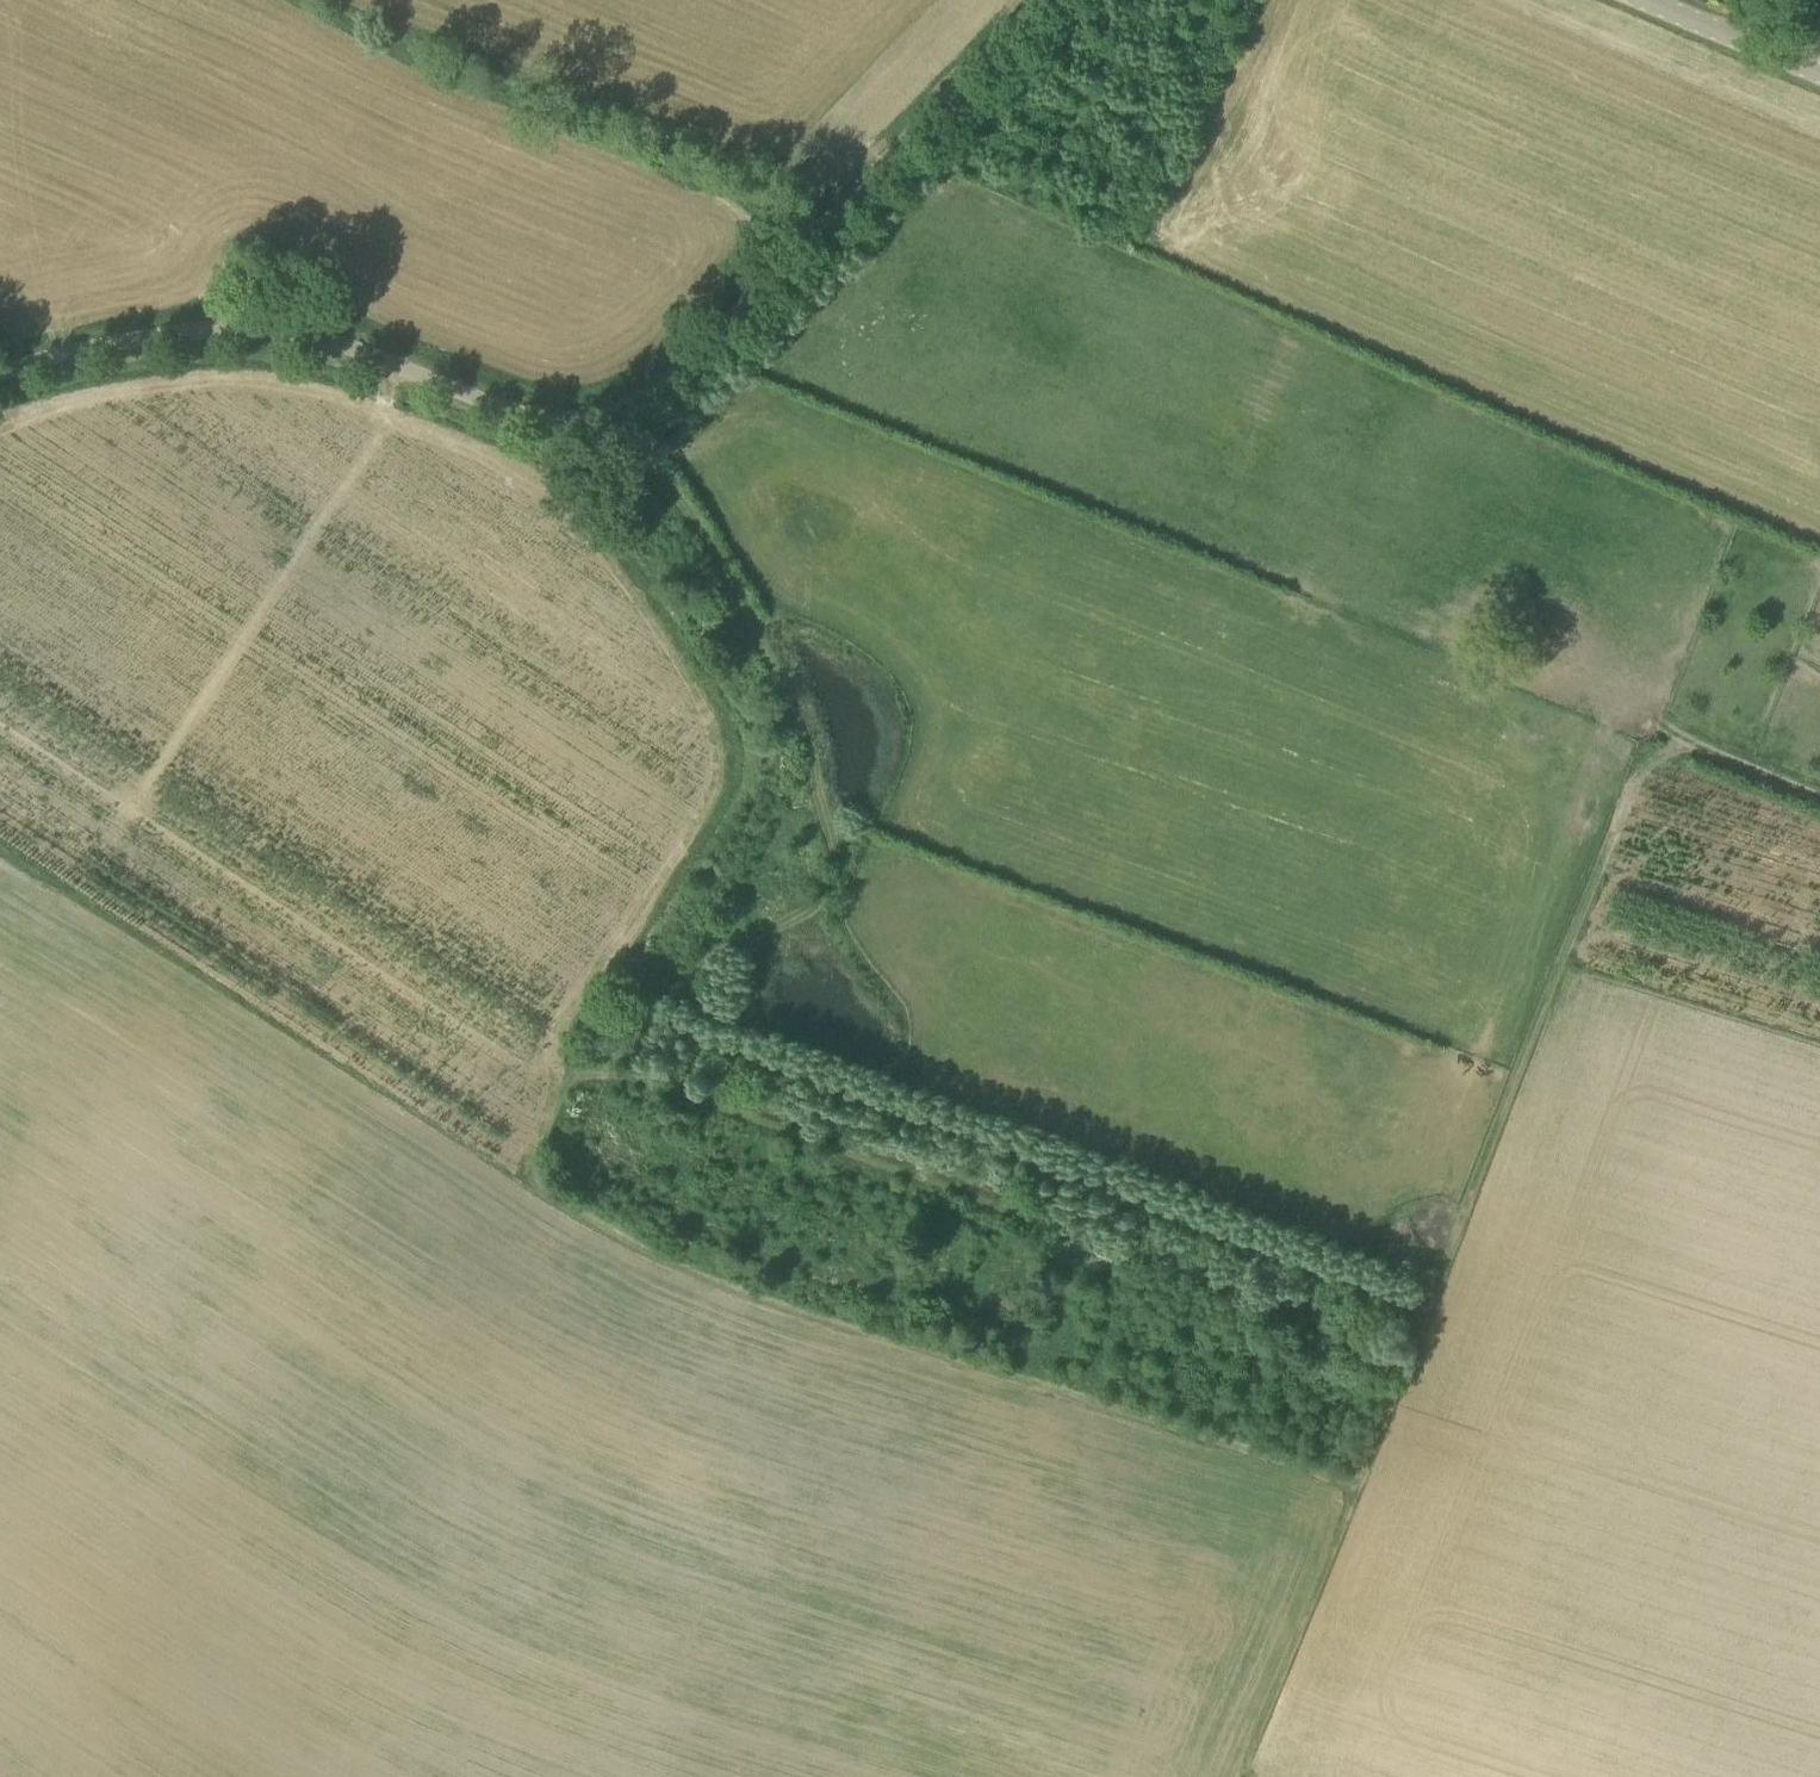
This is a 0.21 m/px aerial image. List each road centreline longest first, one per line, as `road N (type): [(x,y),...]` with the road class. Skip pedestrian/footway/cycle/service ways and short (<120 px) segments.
road 1 (unclassified): [(0,373),(162,336),(270,331),(361,352),(547,420),(610,416),(655,388),(1047,0)]
road 2 (tertiary): [(1819,74),(1647,0)]

